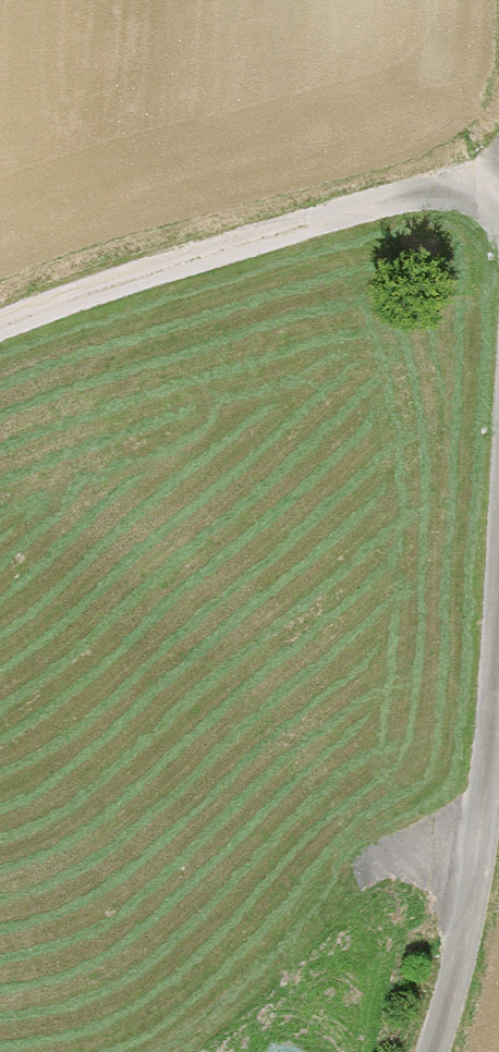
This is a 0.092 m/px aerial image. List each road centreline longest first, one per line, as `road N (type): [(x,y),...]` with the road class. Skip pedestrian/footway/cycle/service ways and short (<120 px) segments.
road 1 (unclassified): [(424,1051),(466,905),(495,618),(498,462)]
road 2 (track): [(498,196),(435,201),(274,237),(122,279),(0,325)]
road 3 (track): [(146,1051),(241,995),(277,942),(361,870),(469,863)]

